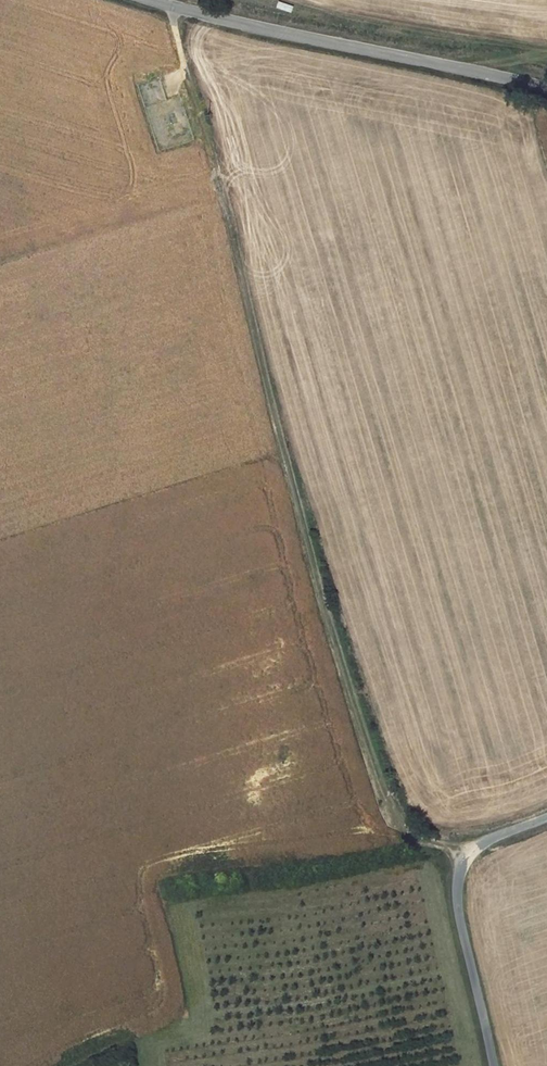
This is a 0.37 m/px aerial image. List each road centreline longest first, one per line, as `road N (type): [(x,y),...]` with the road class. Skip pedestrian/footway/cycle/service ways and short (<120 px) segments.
road 1 (track): [(463,864),(415,825),(370,751),(302,526),(225,203),(166,2)]
road 2 (unclassified): [(160,0),(546,88)]
road 3 (unclassified): [(546,817),(481,844),(459,880),(494,1065)]

